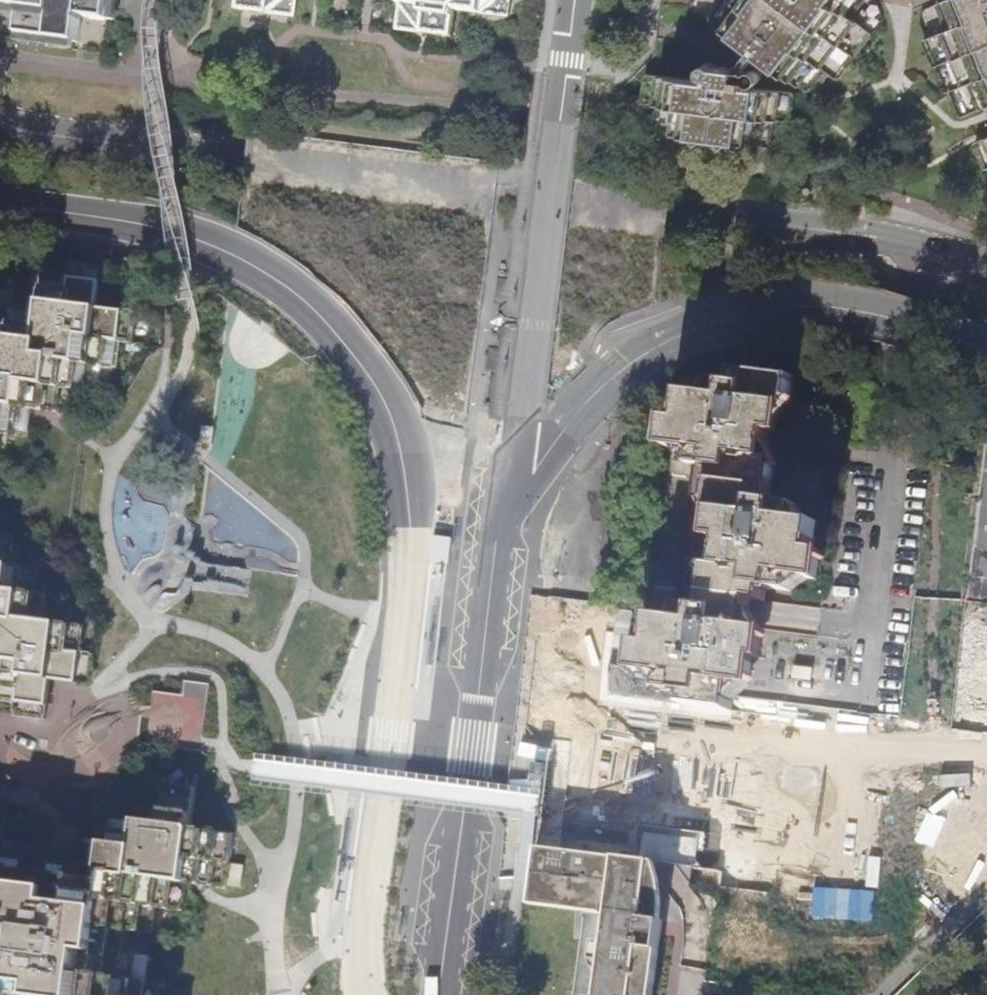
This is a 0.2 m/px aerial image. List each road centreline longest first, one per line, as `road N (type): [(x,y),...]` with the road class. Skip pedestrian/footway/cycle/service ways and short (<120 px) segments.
road 1 (residential): [(0,125),(912,250)]
road 2 (residential): [(912,250),(856,709)]

